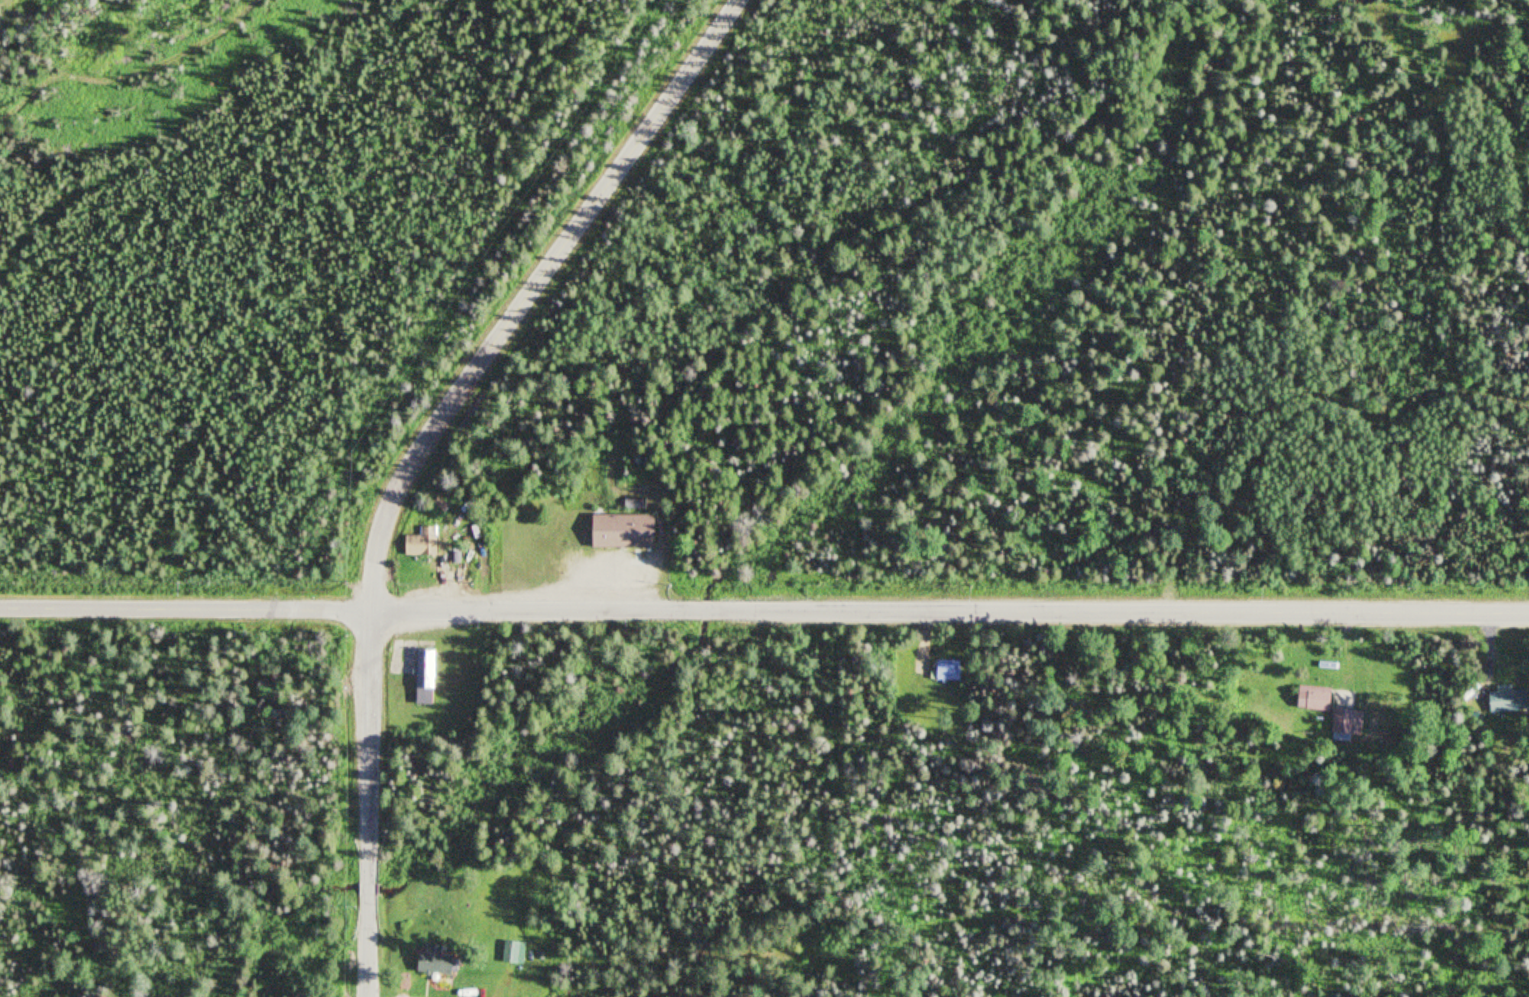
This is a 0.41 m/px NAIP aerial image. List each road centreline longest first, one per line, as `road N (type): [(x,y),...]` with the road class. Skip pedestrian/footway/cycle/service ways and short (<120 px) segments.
road 1 (tertiary): [(1528,612),(367,610)]
road 2 (tertiary): [(738,0),(395,482),(374,541),(367,610)]
road 3 (tertiary): [(367,610),(365,996)]
road 4 (tertiary): [(367,610),(0,608)]

